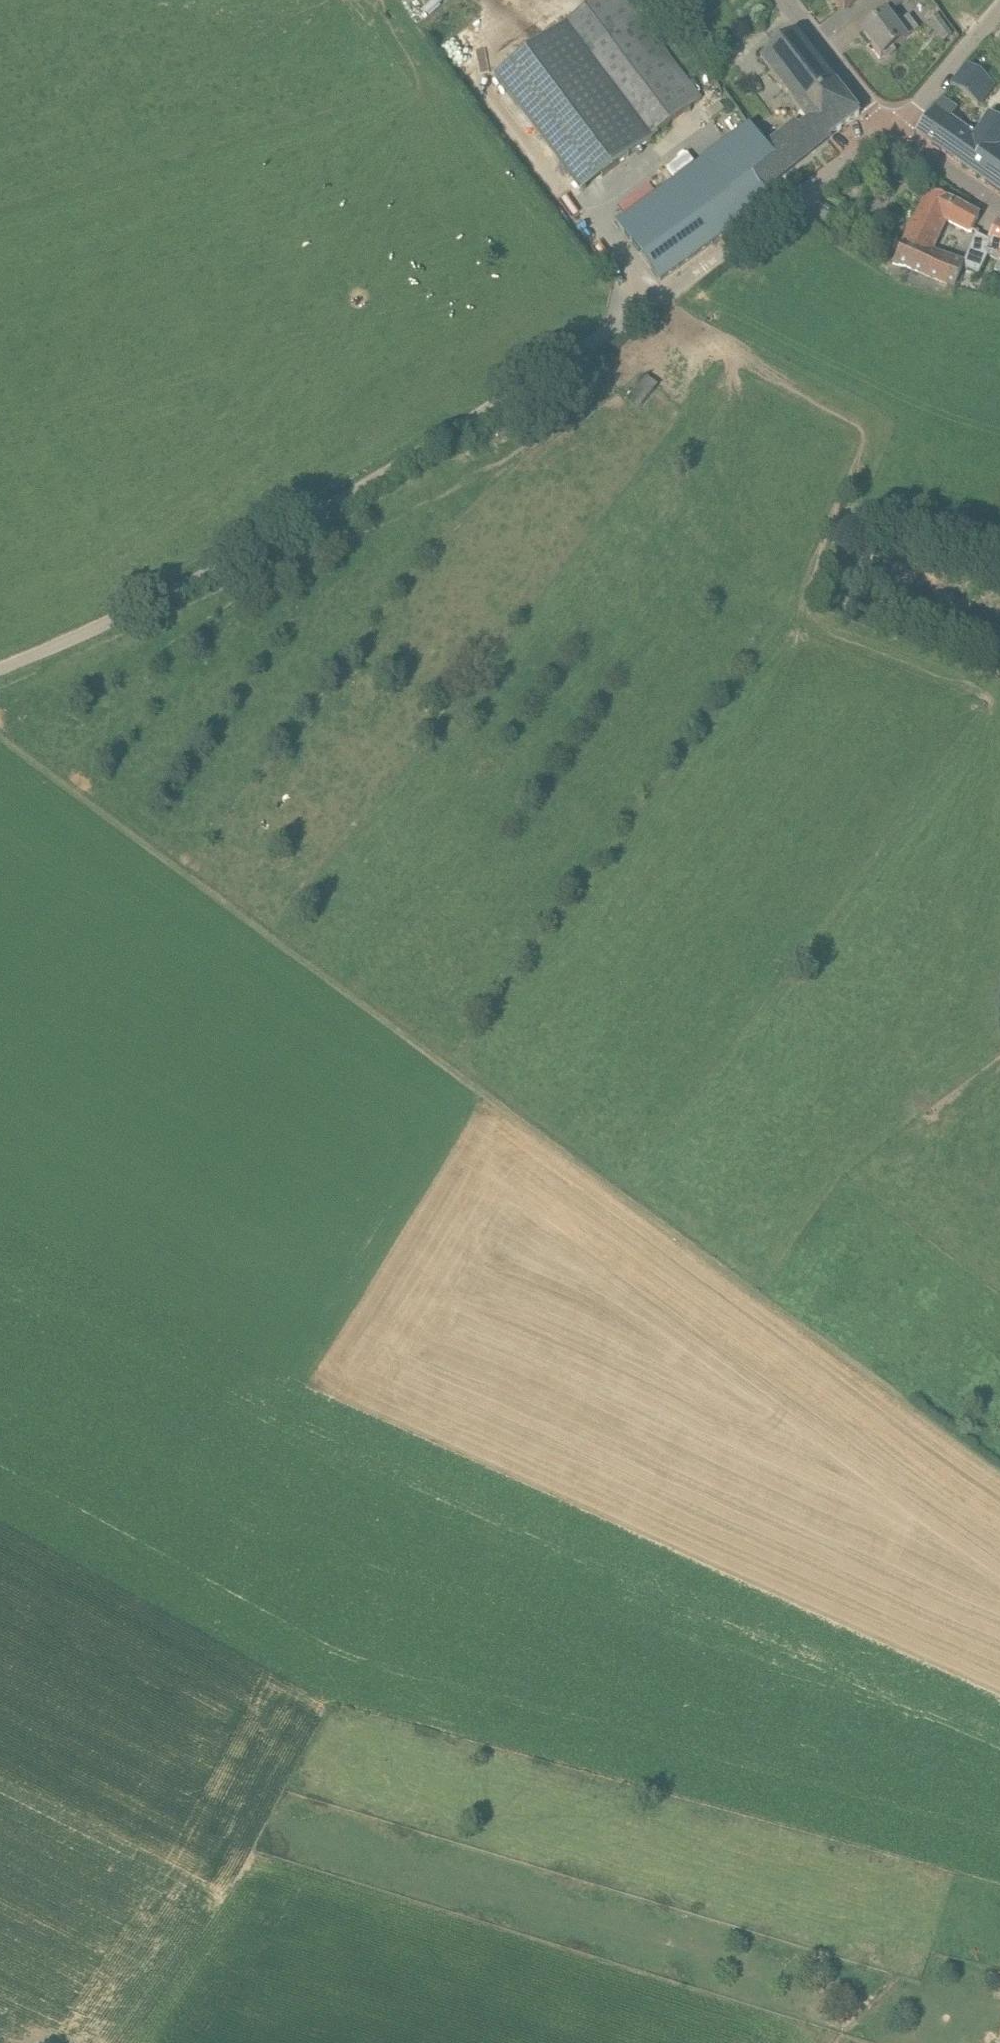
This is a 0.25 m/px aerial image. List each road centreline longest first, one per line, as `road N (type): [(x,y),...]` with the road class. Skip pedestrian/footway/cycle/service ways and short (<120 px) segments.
road 1 (unclassified): [(0,667),(117,617),(318,511),(626,317),(893,128)]
road 2 (tertiary): [(893,128),(786,0)]
road 3 (unclassified): [(893,128),(999,5)]
road 4 (tertiary): [(999,206),(893,128)]

